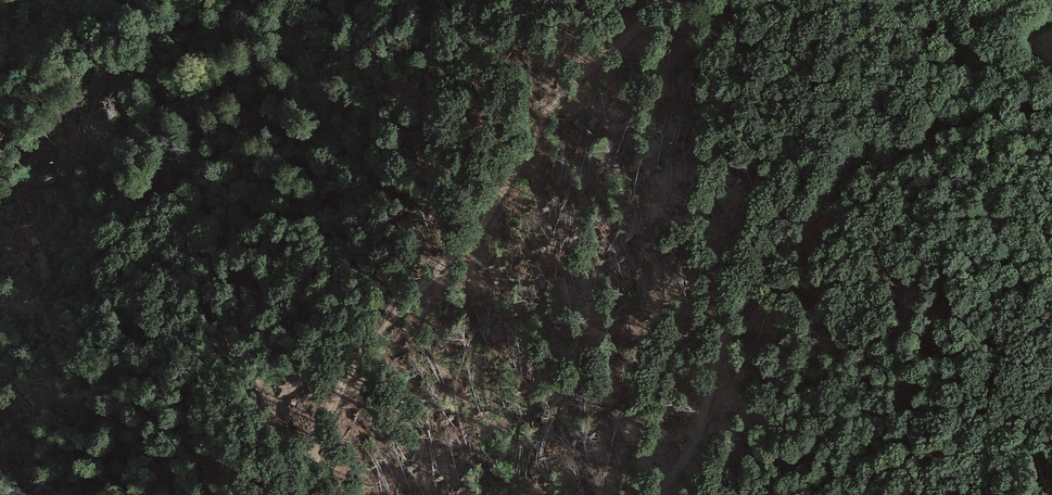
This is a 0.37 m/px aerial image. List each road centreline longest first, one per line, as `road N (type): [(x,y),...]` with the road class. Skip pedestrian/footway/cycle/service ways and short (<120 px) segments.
road 1 (track): [(1051,14),(807,212),(745,297),(717,357),(695,441),(659,494)]
road 2 (track): [(377,337),(476,237),(564,92),(669,0)]
road 3 (track): [(1051,102),(1026,105),(835,184)]
road 4 (track): [(377,337),(316,449),(315,494)]

